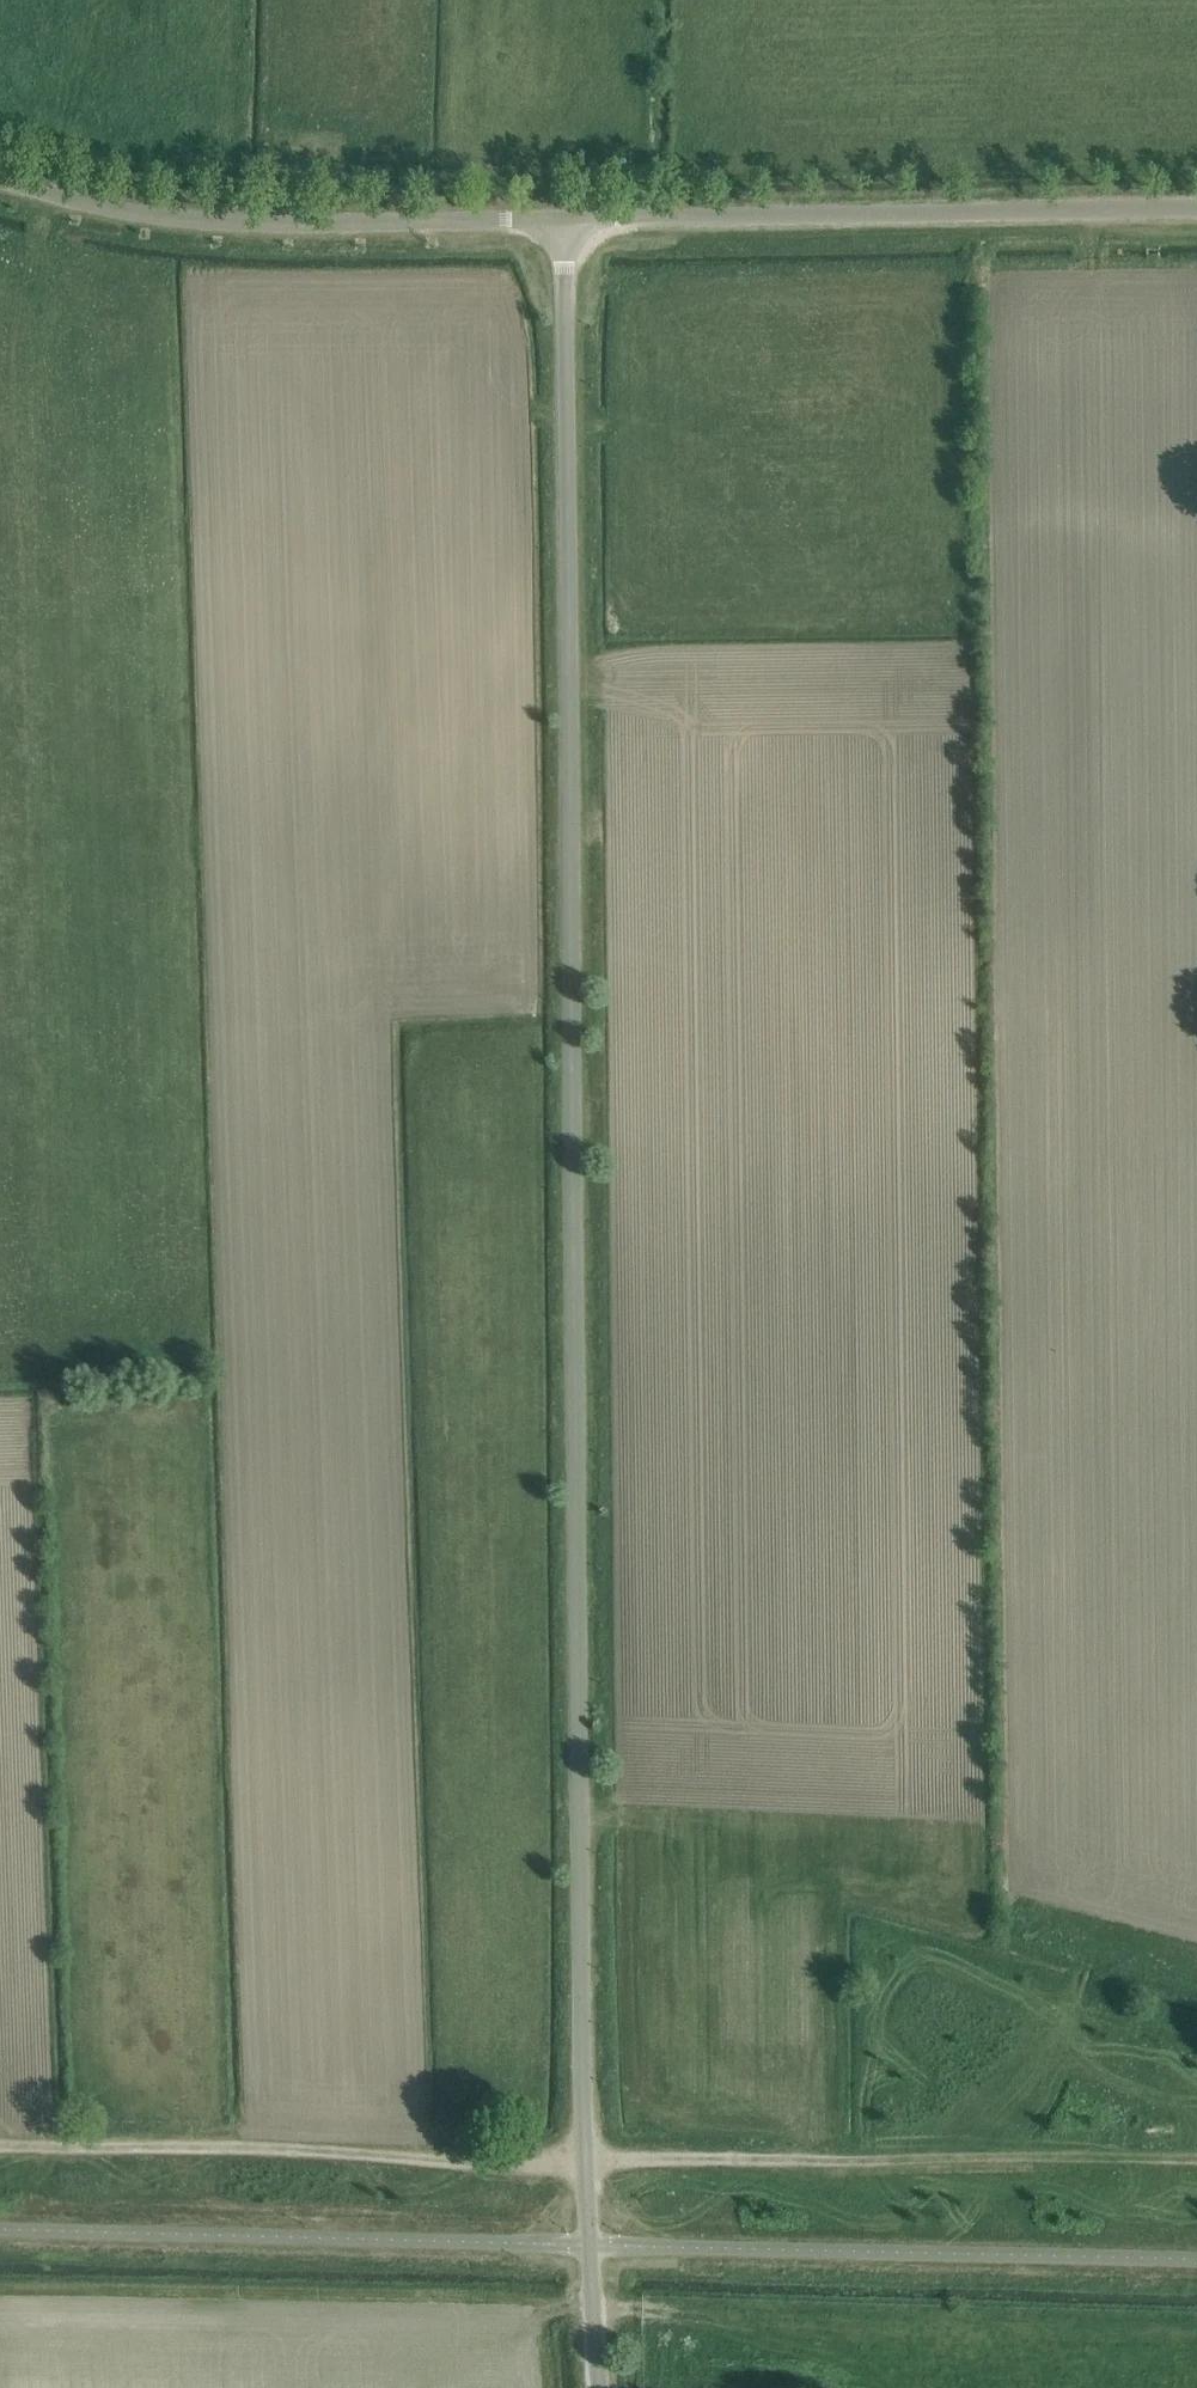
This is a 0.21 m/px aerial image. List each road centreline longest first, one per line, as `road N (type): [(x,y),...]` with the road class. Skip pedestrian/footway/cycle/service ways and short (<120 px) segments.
road 1 (unclassified): [(599,2387),(582,2050),(565,218)]
road 2 (track): [(1196,2163),(980,2154),(857,2163),(586,2160),(0,2140)]
road 3 (unclassified): [(1196,207),(565,218)]
road 4 (unclassified): [(565,218),(200,218),(110,206),(0,177)]

